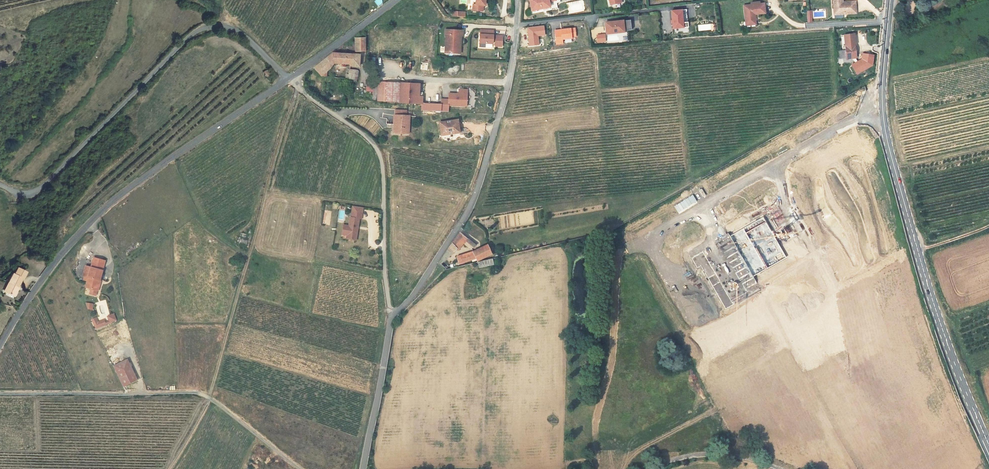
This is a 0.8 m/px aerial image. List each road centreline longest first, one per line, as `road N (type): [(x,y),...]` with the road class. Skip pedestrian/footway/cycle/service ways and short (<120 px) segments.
road 1 (track): [(298,88),(207,406),(170,468)]
road 2 (tertiary): [(288,79),(96,217),(32,292),(0,348)]
road 3 (unclassified): [(0,185),(25,194),(41,187),(205,27),(245,36),(288,79)]
road 4 (unclassified): [(392,316),(421,284),(478,189),(509,82),(518,0)]
road 5 (secondary): [(988,445),(936,310),(878,116)]
road 6 (track): [(301,468),(202,394),(0,393)]
road 7 (unclassified): [(392,316),(380,155),(288,79)]
road 8 (unclassified): [(363,468),(392,316)]
road 9 (tertiary): [(397,0),(288,79)]

